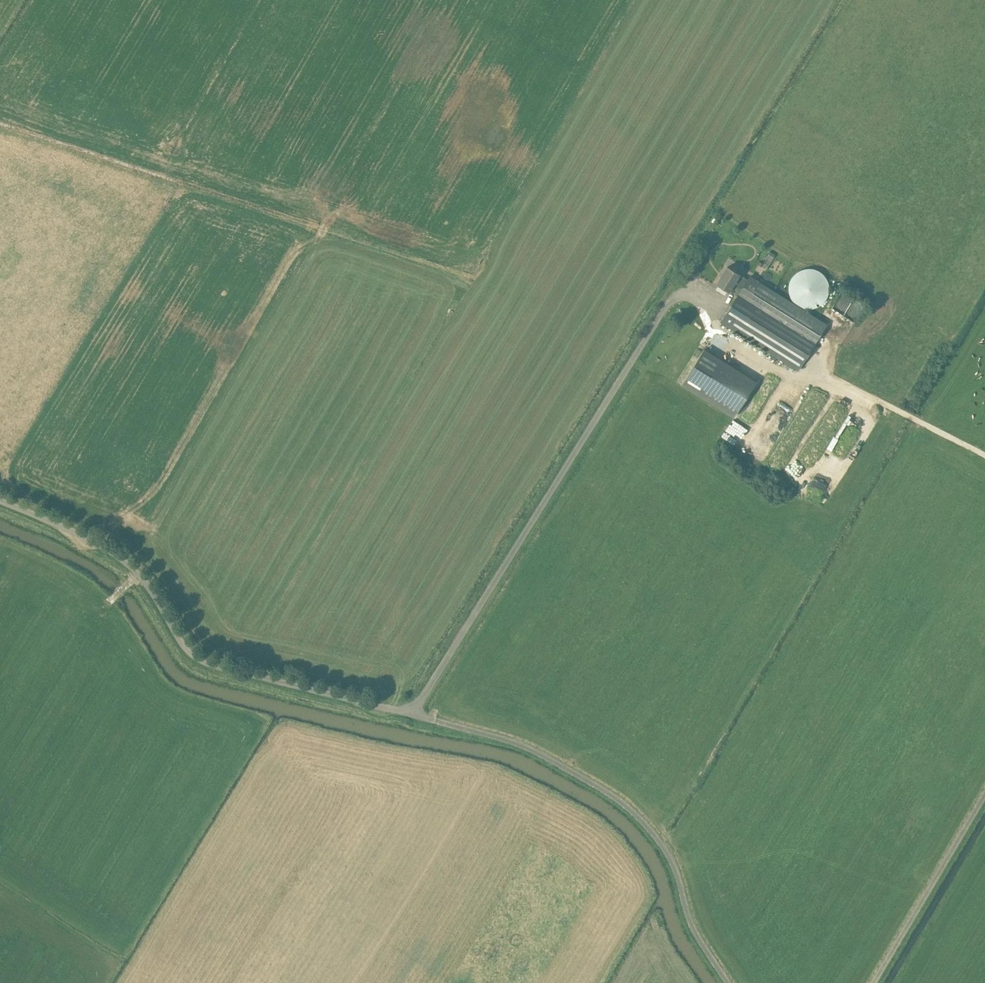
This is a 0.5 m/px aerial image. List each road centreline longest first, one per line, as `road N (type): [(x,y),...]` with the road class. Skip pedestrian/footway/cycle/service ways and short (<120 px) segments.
road 1 (unclassified): [(0,503),(121,553),(202,662),(363,707),(409,712),(679,297)]

